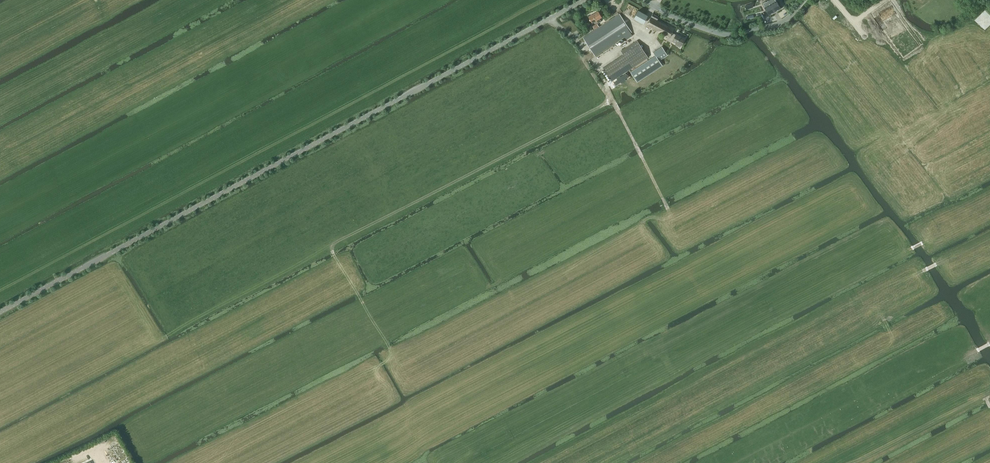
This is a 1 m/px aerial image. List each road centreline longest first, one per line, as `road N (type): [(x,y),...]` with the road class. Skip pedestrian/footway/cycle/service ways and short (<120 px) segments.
road 1 (tertiary): [(0,312),(585,0)]
road 2 (track): [(386,341),(331,246),(610,96)]
road 3 (tertiary): [(646,0),(730,37),(782,23),(805,0)]
road 4 (track): [(610,96),(668,210)]
road 5 (track): [(610,96),(594,64),(631,40),(654,7)]

